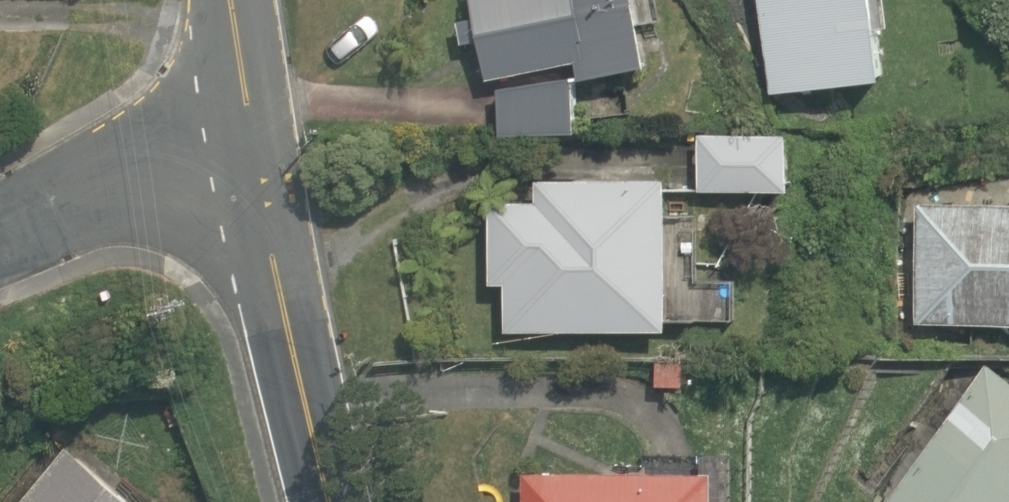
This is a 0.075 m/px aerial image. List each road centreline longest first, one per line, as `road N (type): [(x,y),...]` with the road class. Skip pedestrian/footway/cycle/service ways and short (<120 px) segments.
road 1 (residential): [(255,155),(336,501)]
road 2 (residential): [(0,232),(68,202),(255,155)]
road 3 (residential): [(230,0),(255,155)]

